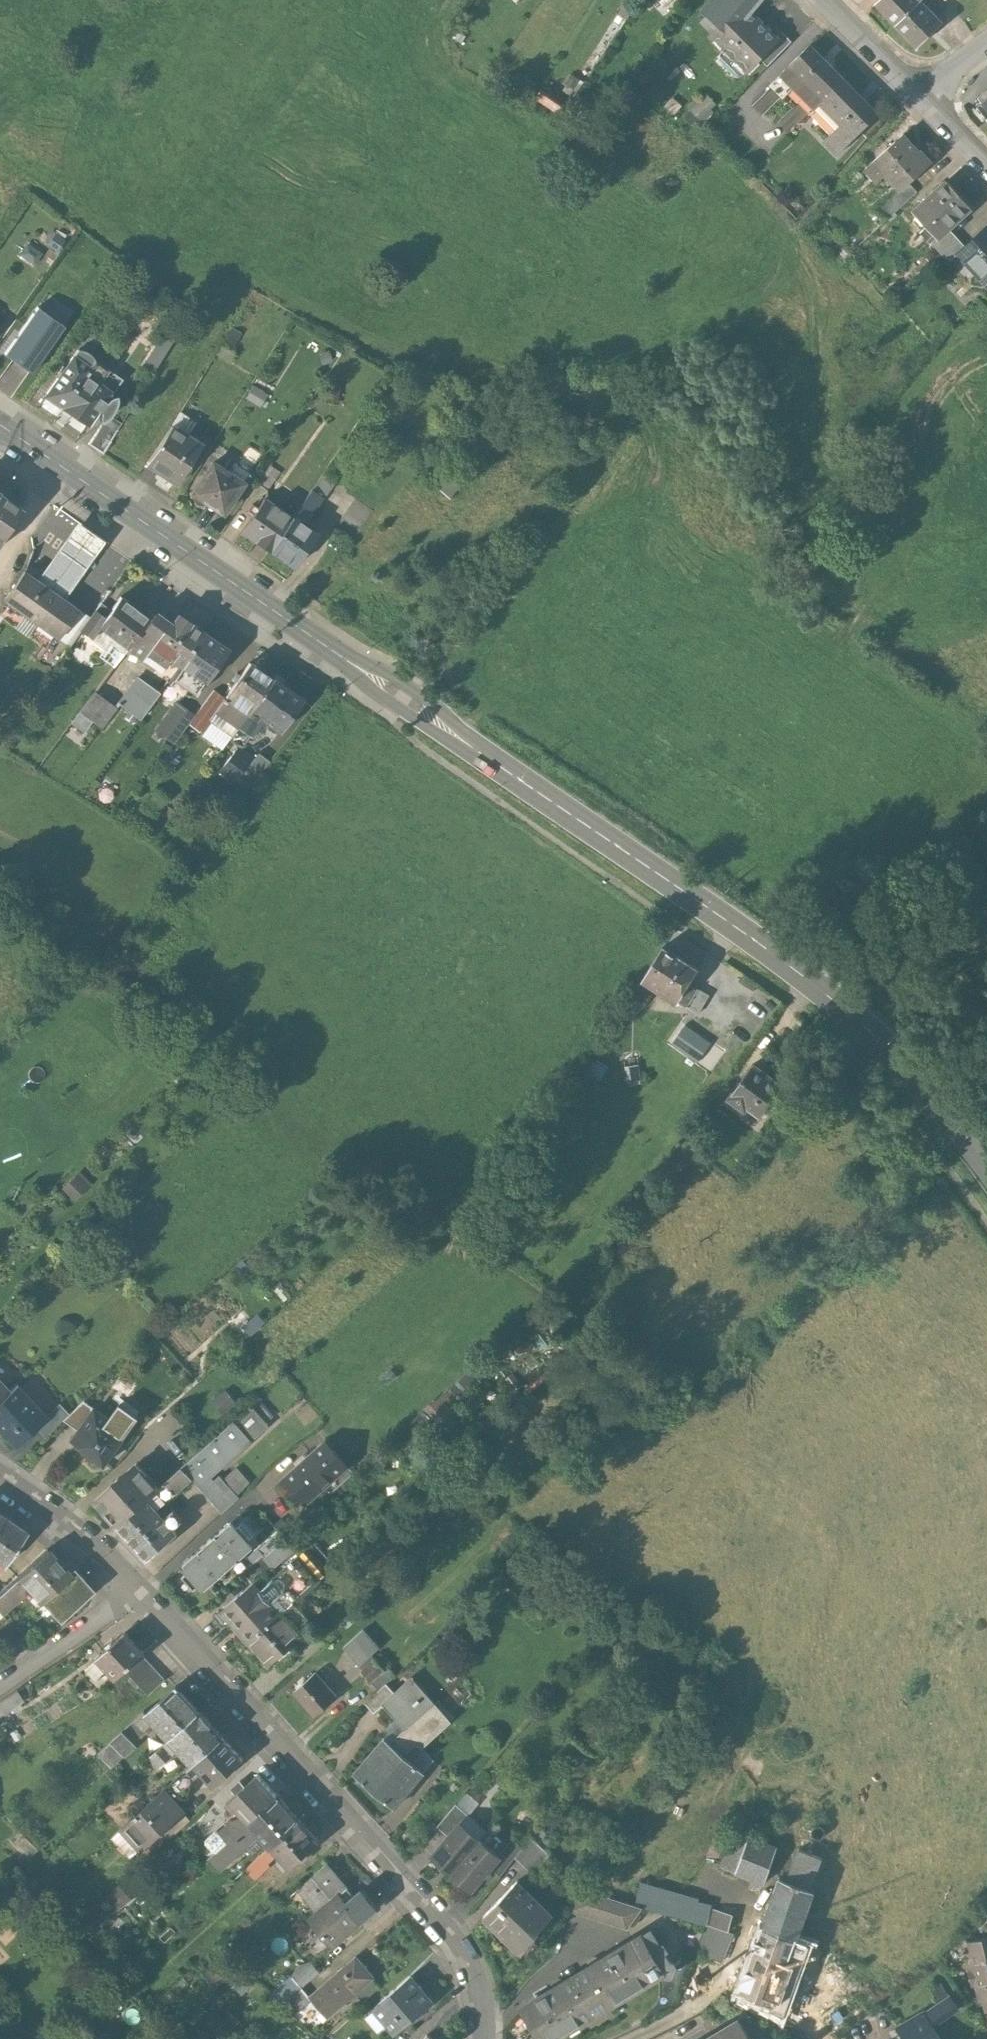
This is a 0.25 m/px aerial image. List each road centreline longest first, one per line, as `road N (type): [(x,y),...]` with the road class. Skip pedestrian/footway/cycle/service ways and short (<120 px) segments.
road 1 (secondary): [(0,427),(741,926),(919,1084),(986,1165)]
road 2 (residential): [(140,1590),(444,1924),(475,1972),(486,2038)]
road 3 (residential): [(0,1477),(61,1517),(140,1590)]
road 4 (residential): [(140,1590),(0,1686)]
road 5 (residential): [(822,0),(923,90)]

